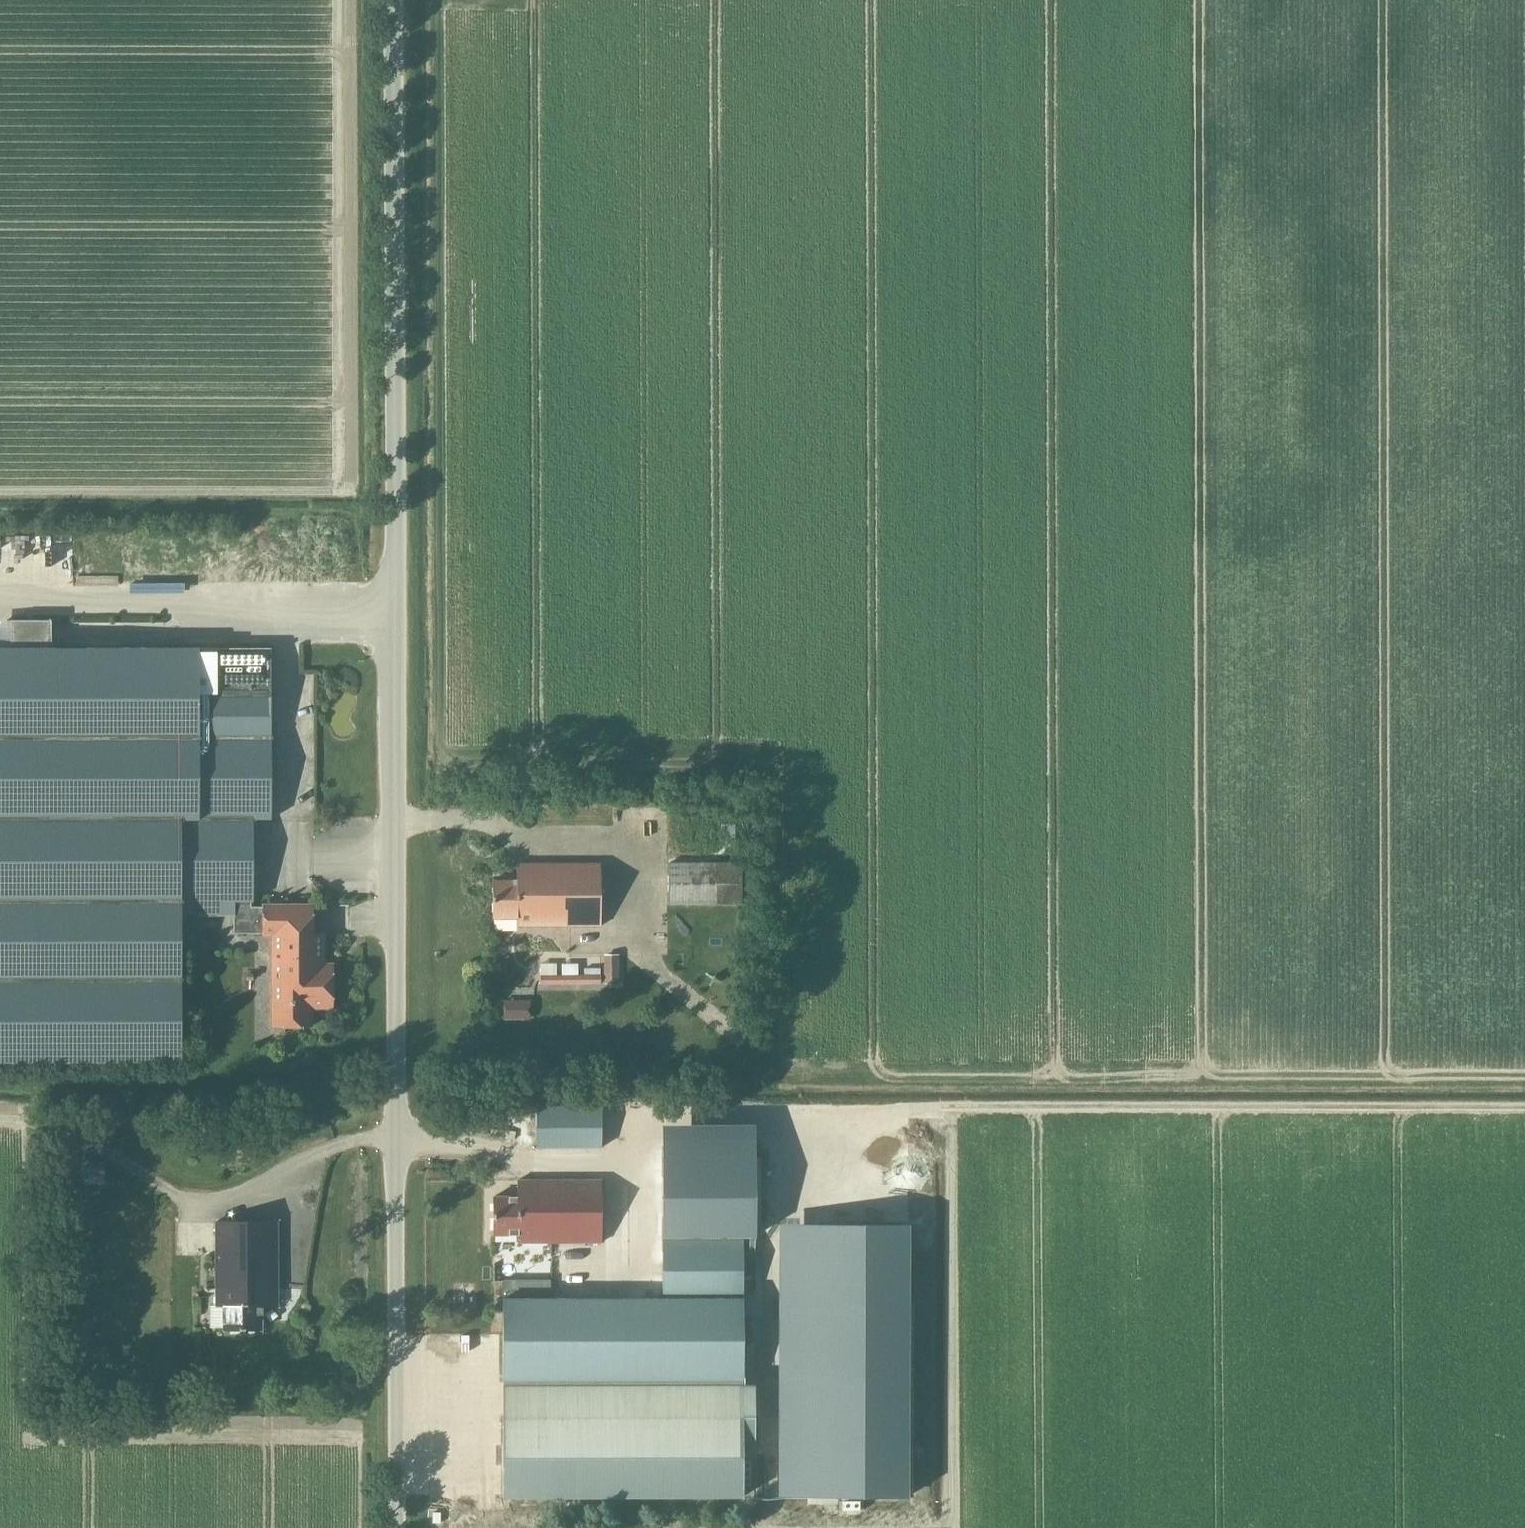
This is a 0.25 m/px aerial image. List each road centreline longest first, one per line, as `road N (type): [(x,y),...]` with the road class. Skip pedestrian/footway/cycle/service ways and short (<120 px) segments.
road 1 (unclassified): [(396,1527),(393,0)]

